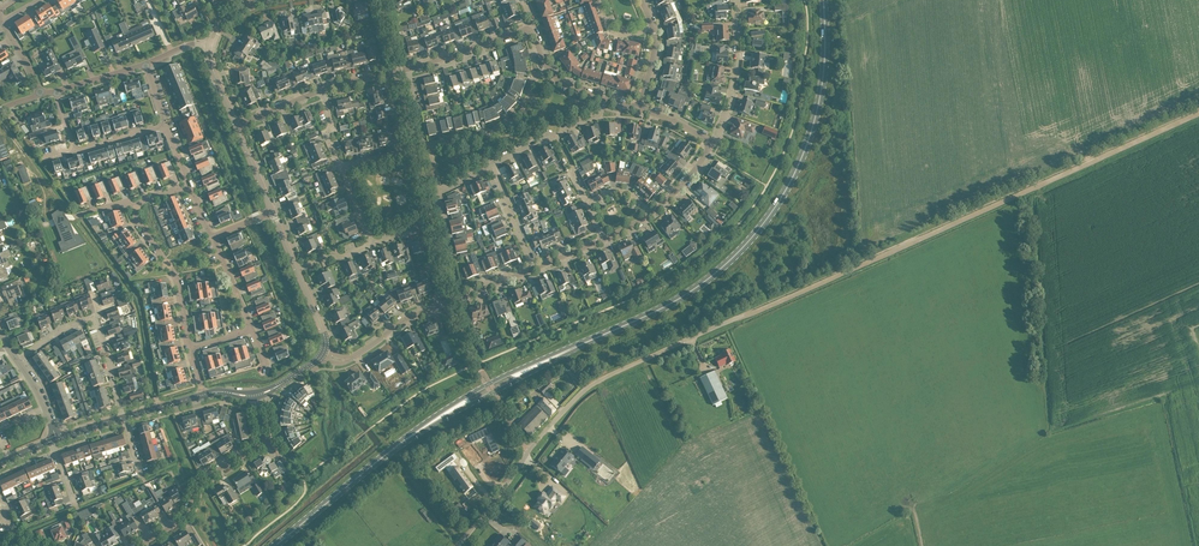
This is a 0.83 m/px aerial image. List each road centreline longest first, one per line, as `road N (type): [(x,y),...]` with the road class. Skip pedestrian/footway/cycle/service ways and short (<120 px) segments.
road 1 (track): [(745,315),(1198,112)]
road 2 (primary): [(602,335),(714,274),(780,200),(817,110),(824,0)]
road 3 (unclassified): [(449,545),(583,390),(745,315)]
road 4 (primary): [(602,335),(467,395),(393,449)]
road 5 (primary): [(393,449),(602,335)]
road 6 (residential): [(124,417),(91,317),(18,360)]
road 7 (residential): [(144,545),(187,517),(198,484),(263,439)]
road 8 (residential): [(190,348),(176,276),(132,204)]
road 9 (primary): [(275,545),(393,449)]
road 10 (residential): [(429,145),(517,118),(548,69)]
road 11 (residential): [(714,143),(739,57),(736,0)]
road 12 (residential): [(340,165),(400,150),(384,75)]
road 13 (residential): [(409,69),(532,28)]
road 14 (residential): [(352,357),(405,321),(462,298)]

